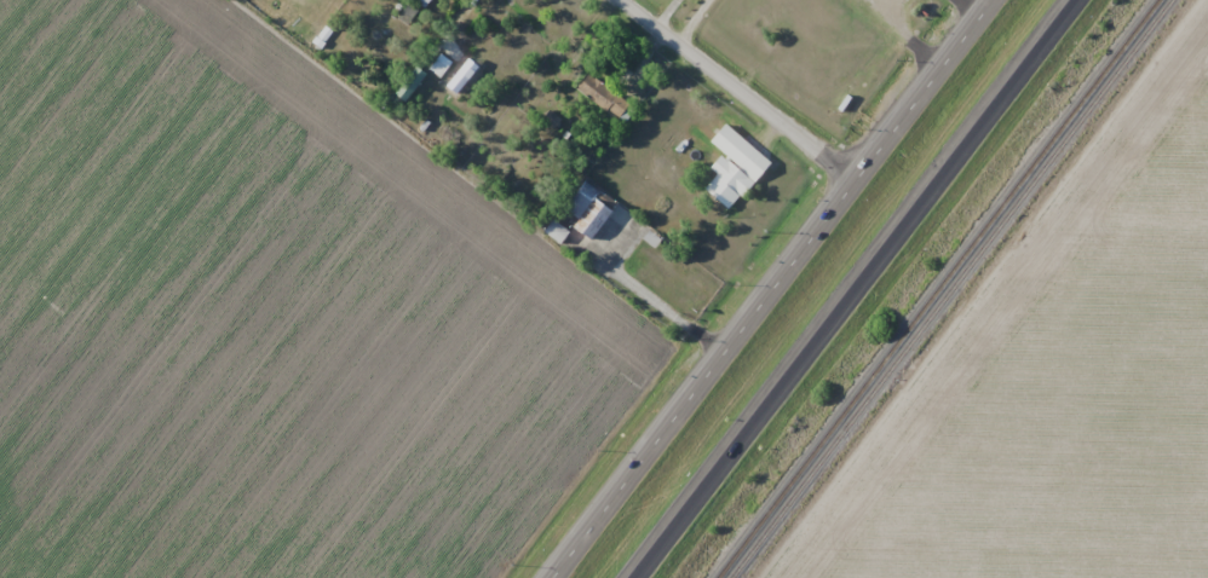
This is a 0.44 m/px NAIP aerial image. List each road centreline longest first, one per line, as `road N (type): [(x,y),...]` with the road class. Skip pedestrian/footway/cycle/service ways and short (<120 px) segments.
road 1 (trunk): [(637,577),(1081,0)]
road 2 (trunk): [(998,0),(559,577)]
road 3 (residential): [(859,180),(619,0)]

